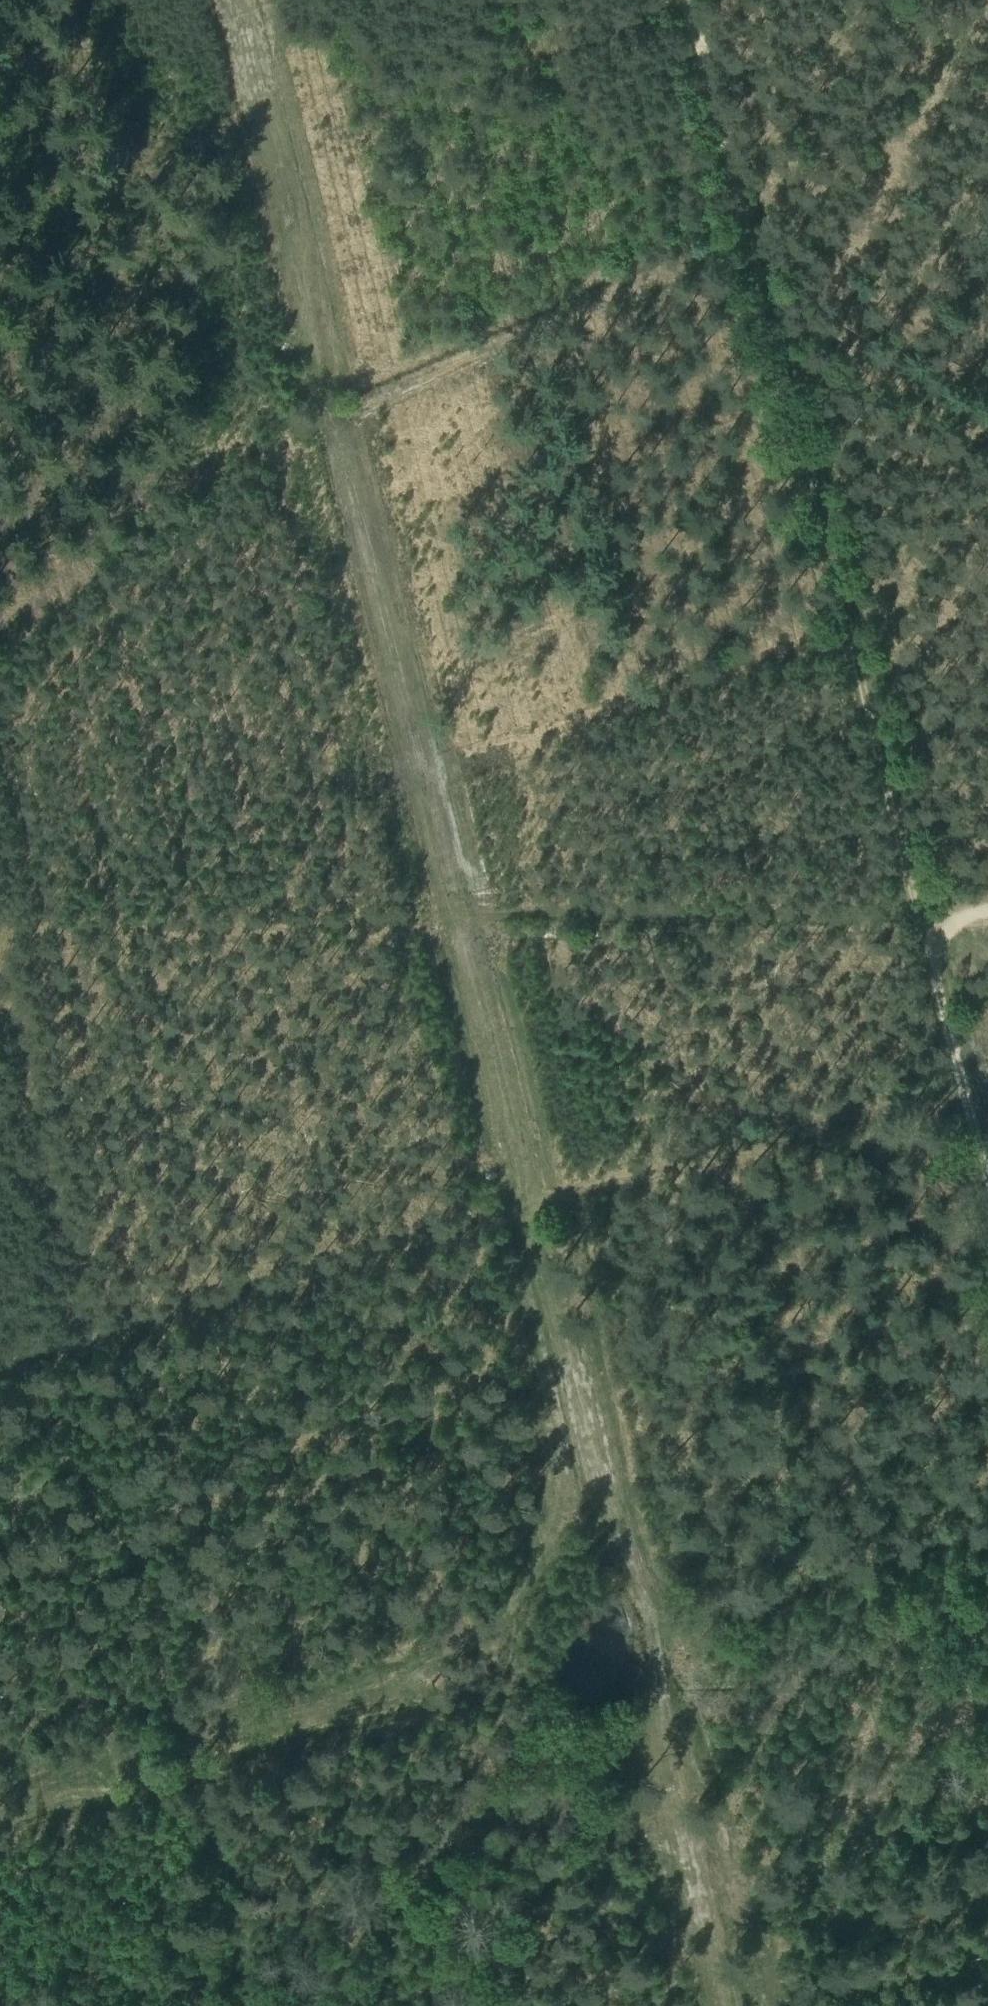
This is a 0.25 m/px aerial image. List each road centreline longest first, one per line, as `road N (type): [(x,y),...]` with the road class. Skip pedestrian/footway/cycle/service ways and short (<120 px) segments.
road 1 (track): [(921,924),(689,0)]
road 2 (track): [(987,1183),(921,924)]

